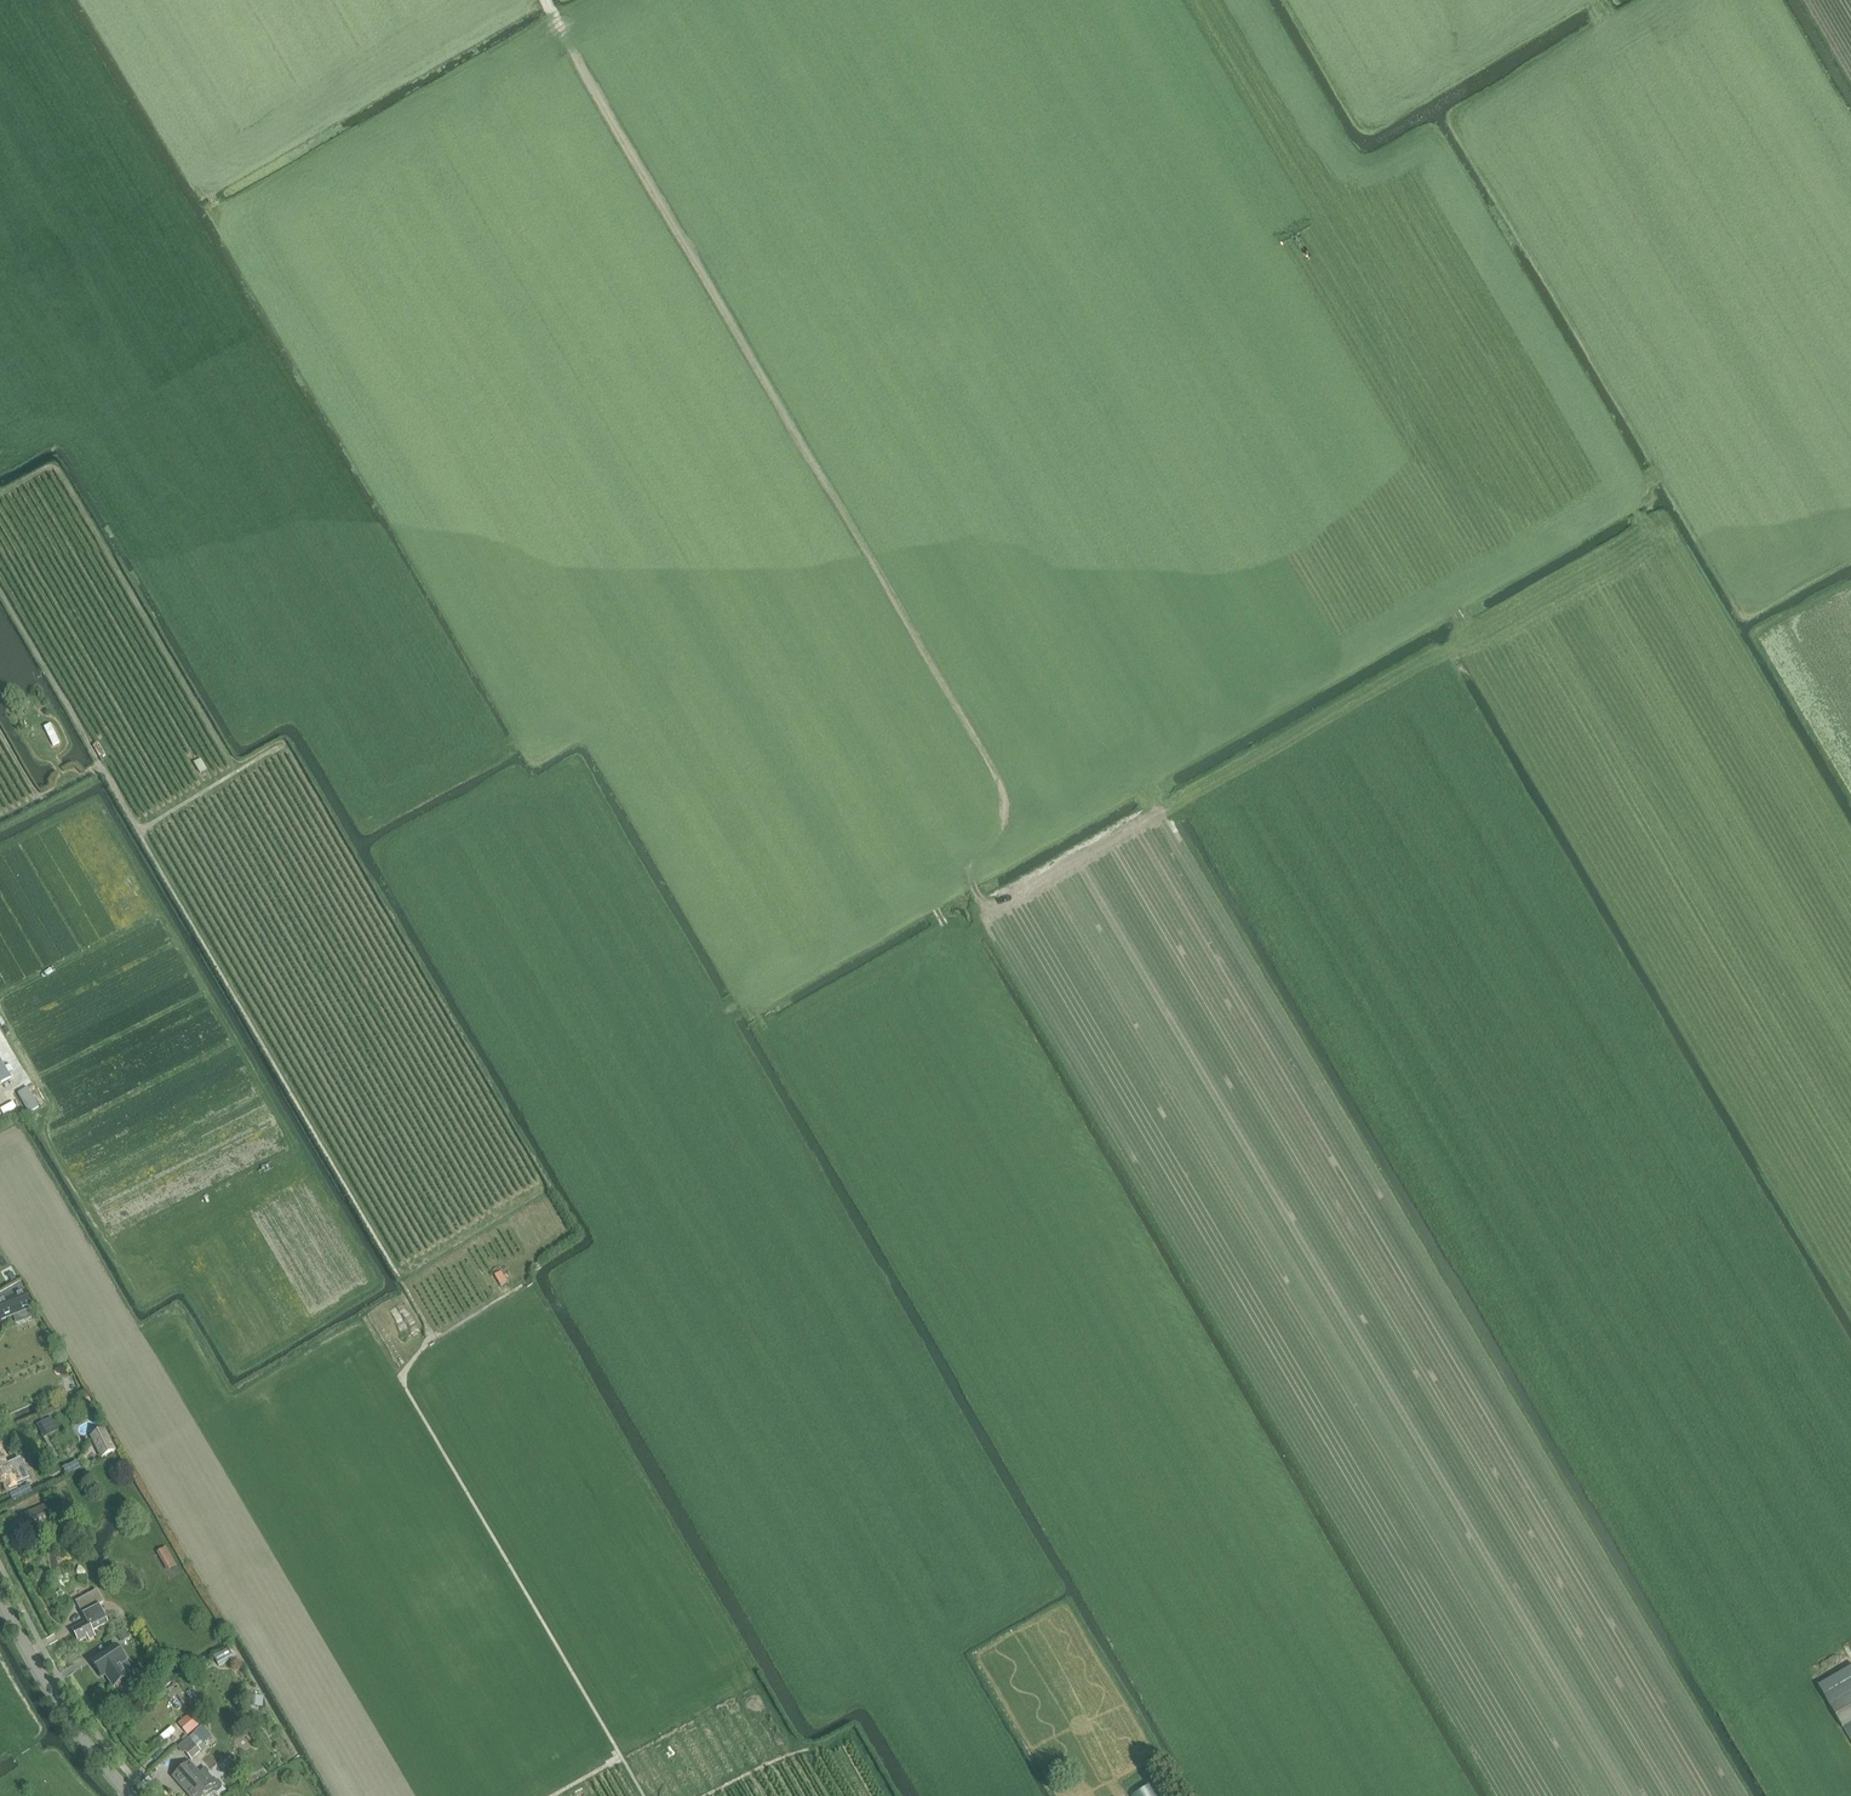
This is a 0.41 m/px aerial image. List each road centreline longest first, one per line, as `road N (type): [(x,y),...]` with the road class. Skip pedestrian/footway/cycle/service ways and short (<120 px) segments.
road 1 (tertiary): [(127,1795),(68,1722),(0,1603)]

